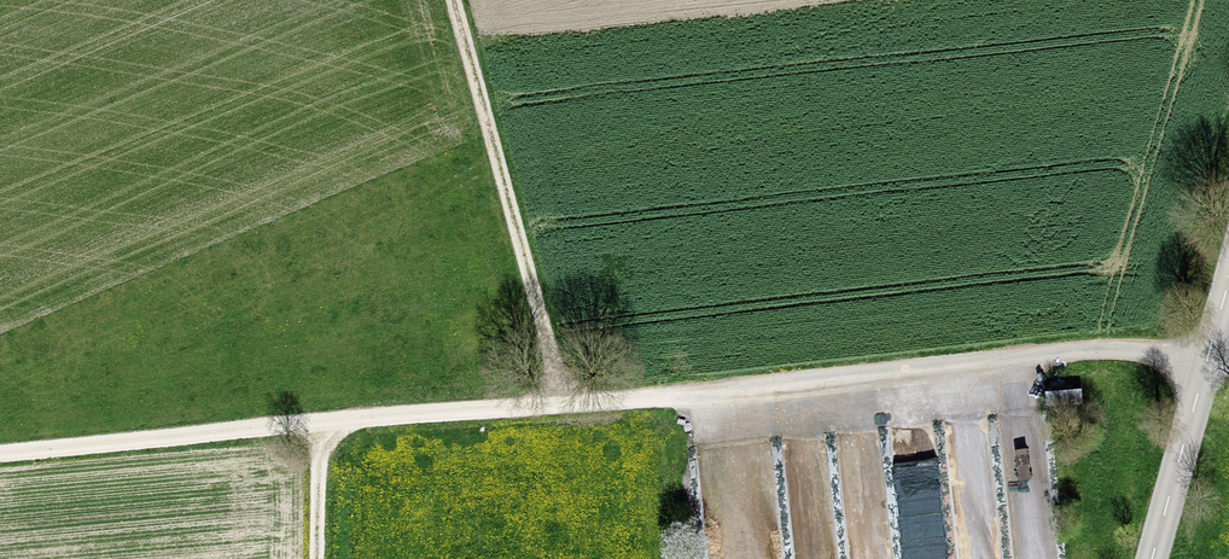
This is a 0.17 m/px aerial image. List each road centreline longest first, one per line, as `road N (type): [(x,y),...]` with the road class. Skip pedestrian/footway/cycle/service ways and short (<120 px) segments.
road 1 (track): [(0,452),(561,409),(1084,351),(1207,357)]
road 2 (track): [(449,0),(561,409)]
road 3 (tertiary): [(1228,278),(1152,558)]
road 4 (track): [(319,423),(317,558)]

